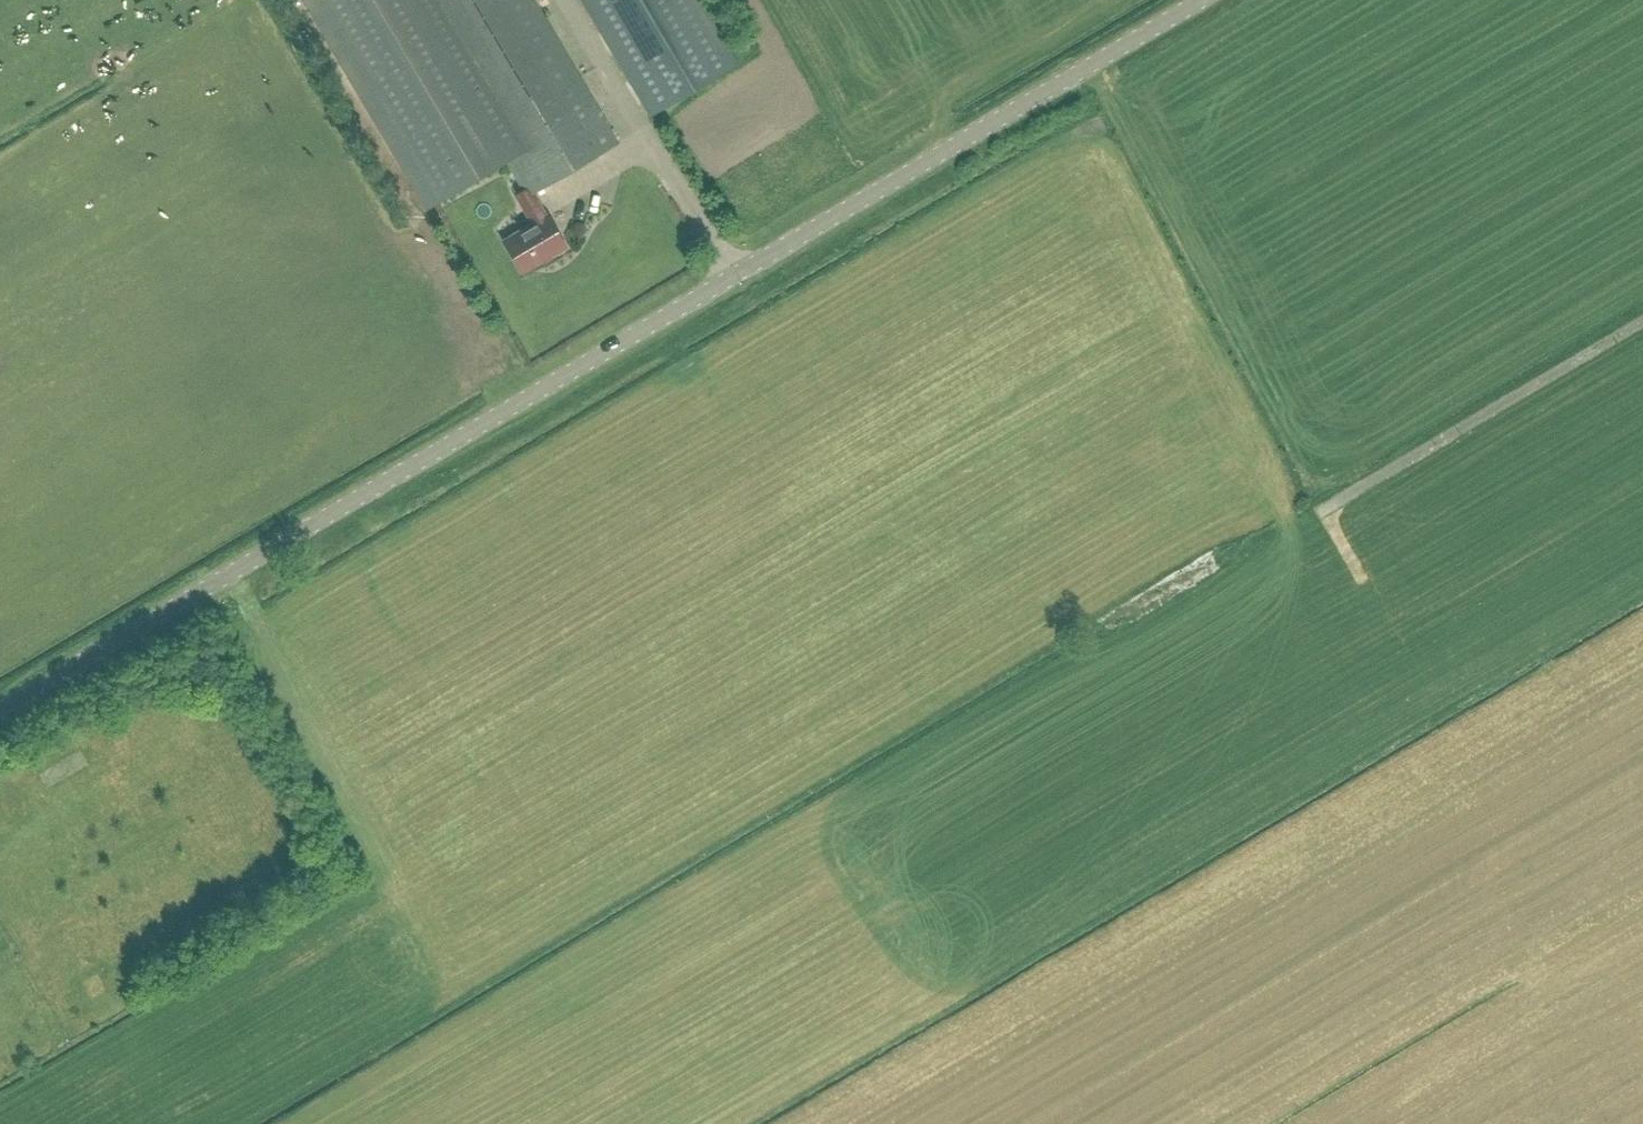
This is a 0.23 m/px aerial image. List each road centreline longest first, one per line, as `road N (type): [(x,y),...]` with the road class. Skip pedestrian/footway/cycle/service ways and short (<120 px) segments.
road 1 (tertiary): [(0,714),(1209,0)]

